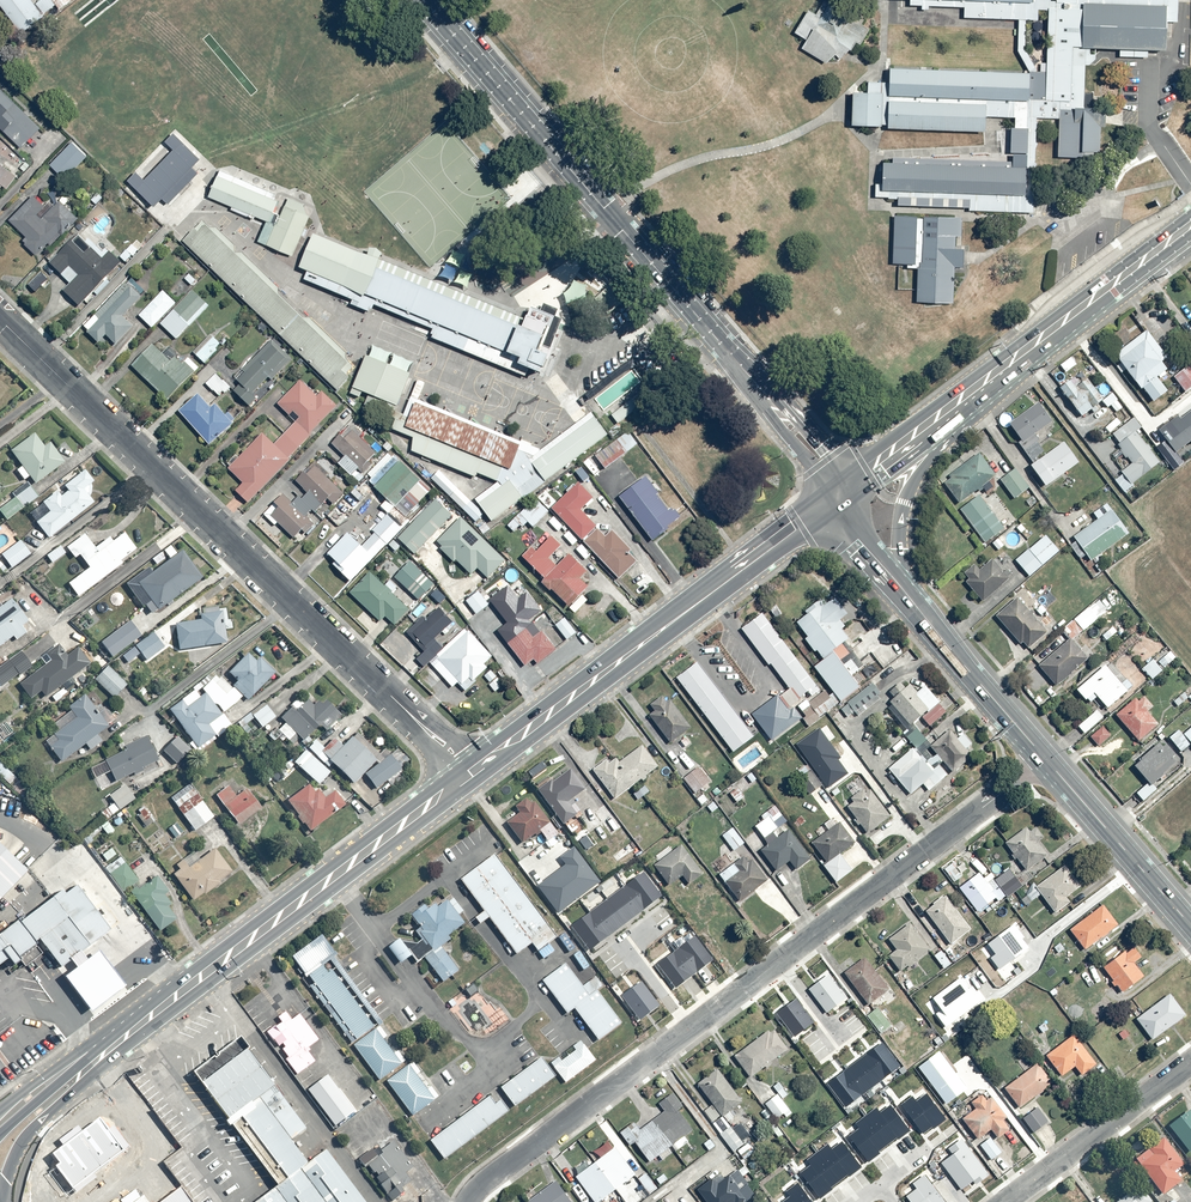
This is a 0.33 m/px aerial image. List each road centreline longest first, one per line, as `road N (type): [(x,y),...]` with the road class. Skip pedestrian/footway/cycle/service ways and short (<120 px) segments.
road 1 (residential): [(1045,758),(647,1045),(473,1182),(464,1201)]
road 2 (residential): [(468,775),(0,321)]
road 3 (tertiary): [(425,0),(813,452),(838,494)]
road 4 (secondary): [(468,775),(838,494)]
road 5 (secondary): [(119,1042),(468,775)]
road 6 (secondary): [(968,392),(1190,224)]
road 7 (residential): [(990,1201),(1190,1062)]
road 8 (secondary): [(1045,758),(1190,927)]
road 9 (secondary): [(968,392),(905,502),(905,593)]
road 10 (secondary): [(905,593),(1045,758)]
road 11 (secondary): [(838,494),(968,392)]
road 12 (secondary): [(82,1074),(73,1093),(28,1137),(0,1190)]
road 13 (secondary): [(0,1110),(85,1048),(119,1042)]
road 14 (secondary): [(838,494),(858,539),(905,593)]

